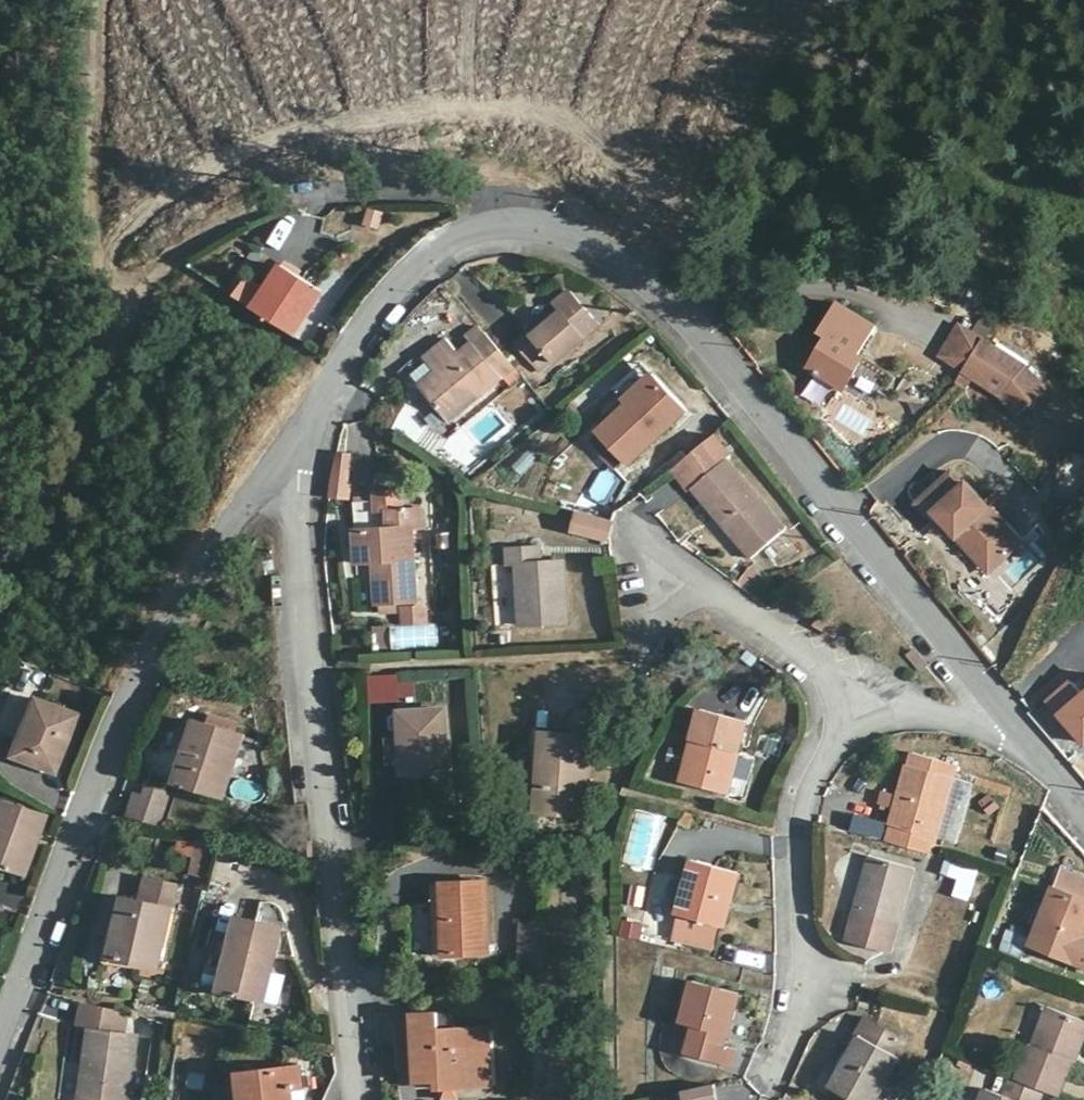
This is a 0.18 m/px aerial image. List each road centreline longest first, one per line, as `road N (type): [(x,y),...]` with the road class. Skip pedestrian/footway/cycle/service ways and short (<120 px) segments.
road 1 (unclassified): [(1018,724),(708,357),(601,247),(530,230),(446,247),(372,326),(303,445)]
road 2 (unclassified): [(303,445),(244,517),(129,712),(0,1053)]
road 3 (residential): [(365,1099),(303,445)]
road 4 (residential): [(777,1092),(806,977),(815,785),(848,702)]
road 5 (unclassified): [(848,702),(818,657),(638,539)]
road 6 (residential): [(848,702),(1018,724)]

